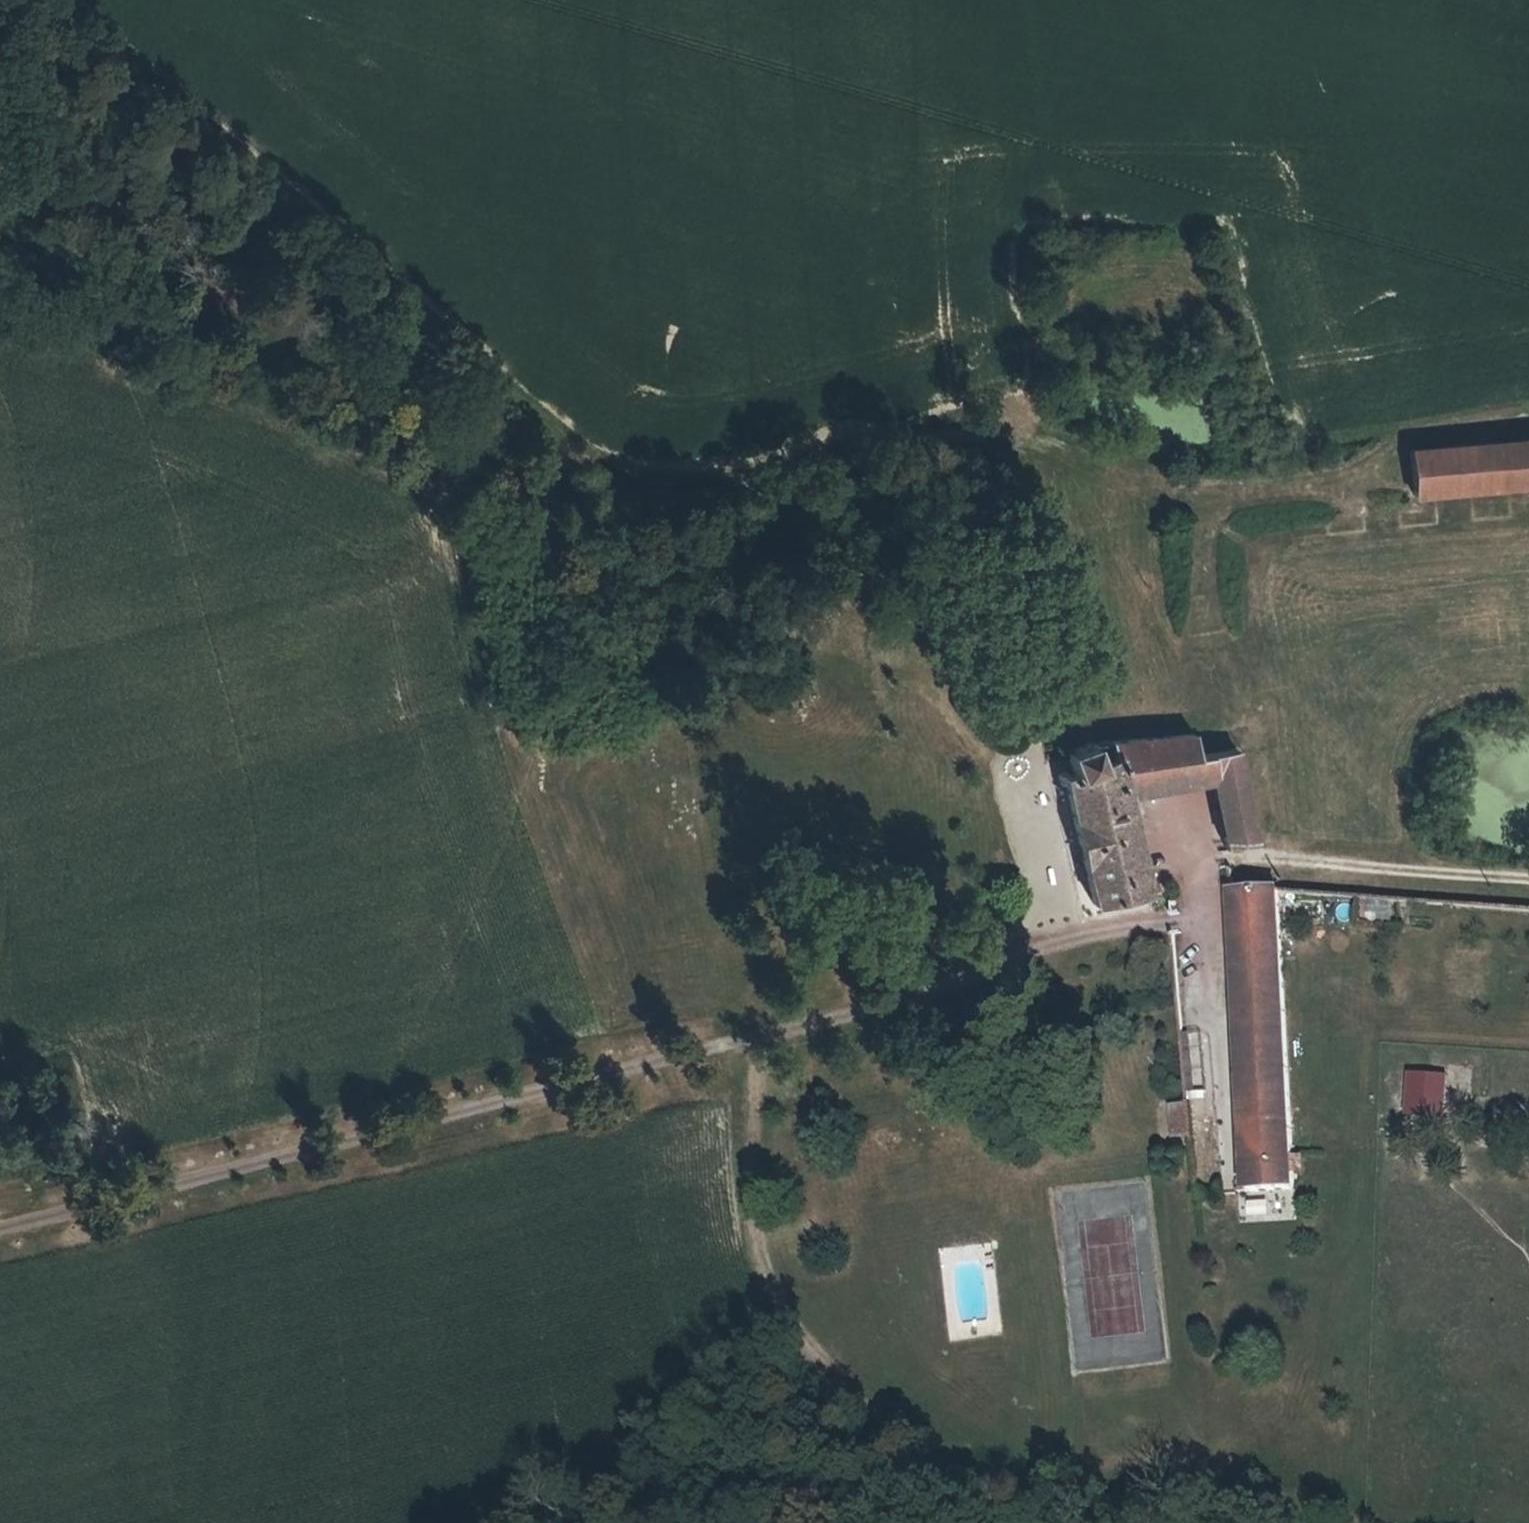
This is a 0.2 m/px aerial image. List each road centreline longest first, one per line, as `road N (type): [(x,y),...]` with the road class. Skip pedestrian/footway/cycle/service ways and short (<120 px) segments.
road 1 (track): [(1228,859),(1528,883)]

